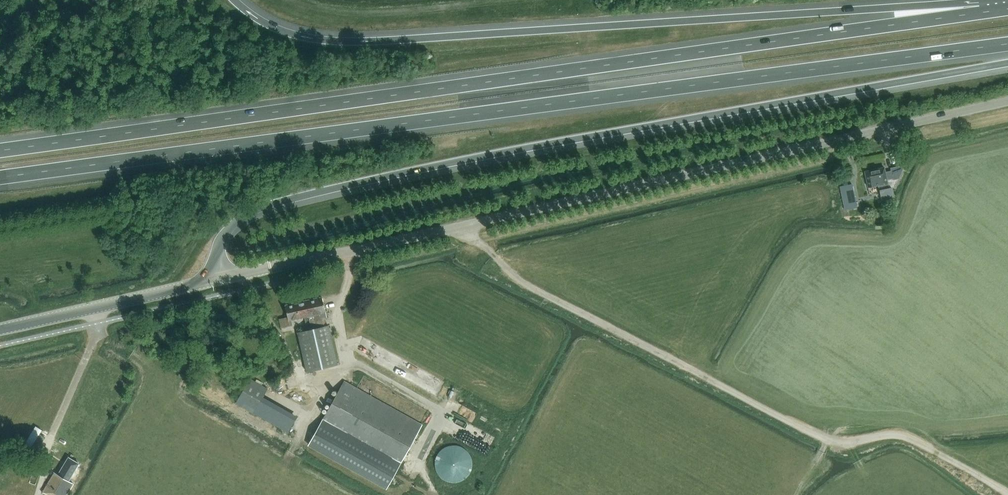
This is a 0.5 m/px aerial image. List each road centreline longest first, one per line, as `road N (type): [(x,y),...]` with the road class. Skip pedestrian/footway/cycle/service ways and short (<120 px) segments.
road 1 (motorway): [(1007,9),(0,150)]
road 2 (motorway): [(0,177),(1007,43)]
road 3 (motorway): [(219,279),(219,248),(229,228),(286,200),(485,155),(1007,63)]
road 4 (unclassified): [(219,279),(1007,101)]
road 5 (motorway): [(1007,5),(347,41),(290,33),(235,0)]
road 6 (track): [(1007,492),(906,437),(827,440),(527,285),(461,226)]
road 7 (secondary): [(0,329),(219,279)]
road 8 (track): [(345,357),(444,412),(411,470)]

